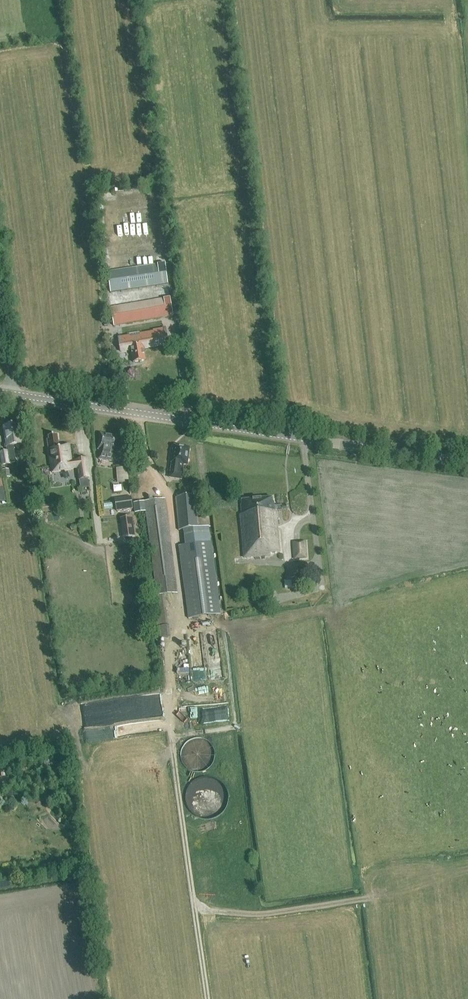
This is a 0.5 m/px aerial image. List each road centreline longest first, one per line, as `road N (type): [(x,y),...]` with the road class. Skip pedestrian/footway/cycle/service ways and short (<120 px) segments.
road 1 (tertiary): [(0,392),(408,455)]

